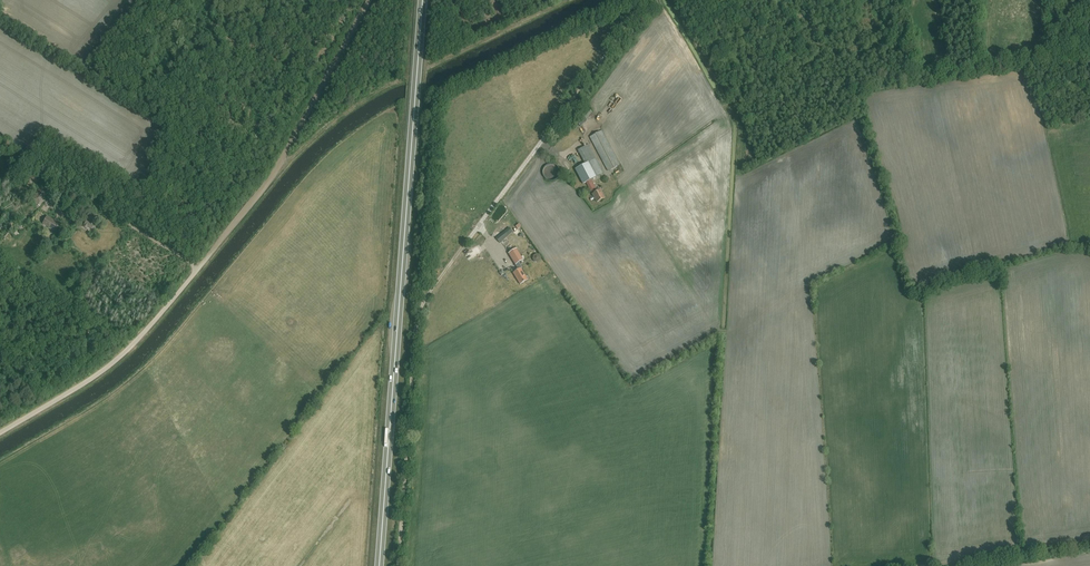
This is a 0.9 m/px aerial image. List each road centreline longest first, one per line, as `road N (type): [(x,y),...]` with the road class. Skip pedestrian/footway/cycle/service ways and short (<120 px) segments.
road 1 (trunk): [(379,565),(423,0)]
road 2 (track): [(198,268),(276,170),(369,0)]
road 3 (unclassified): [(645,0),(467,240)]
road 4 (track): [(424,302),(398,565)]
road 5 (track): [(0,433),(117,359),(198,268)]
road 6 (track): [(198,268),(0,140)]
road 7 (track): [(936,565),(1089,545)]
road 8 (track): [(279,163),(403,80)]

